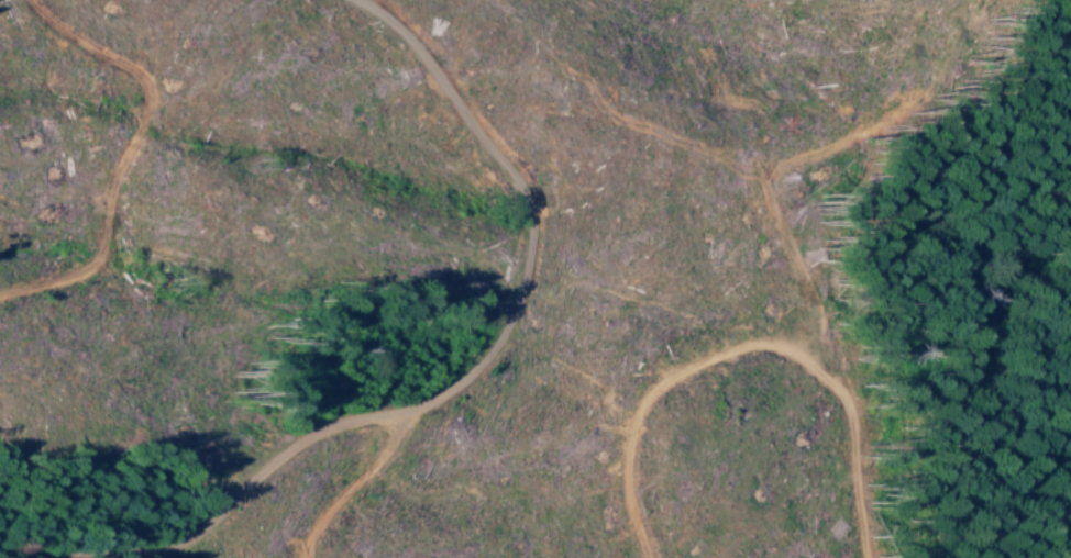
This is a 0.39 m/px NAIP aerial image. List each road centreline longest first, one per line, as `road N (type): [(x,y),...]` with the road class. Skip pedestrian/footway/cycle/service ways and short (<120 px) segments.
road 1 (residential): [(27,557),(27,502),(66,450),(493,282),(583,153),(576,42),(504,0)]
road 2 (residential): [(650,557),(680,444),(790,424),(873,482),(873,557)]
road 3 (residential): [(234,557),(273,528),(356,502),(349,557)]

